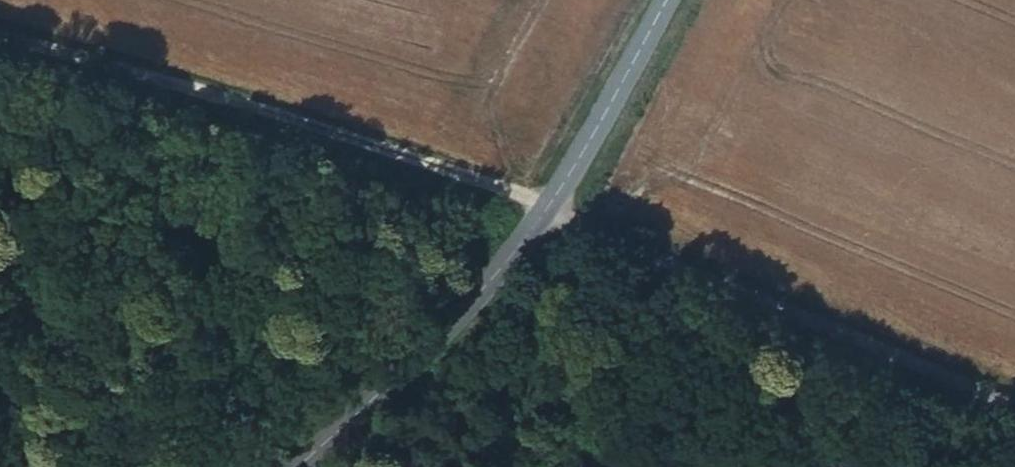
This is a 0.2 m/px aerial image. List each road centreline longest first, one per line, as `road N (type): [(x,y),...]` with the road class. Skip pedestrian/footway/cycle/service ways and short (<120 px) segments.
road 1 (track): [(1014,405),(550,203),(0,45)]
road 2 (tertiary): [(663,0),(543,215),(482,292),(277,466)]

